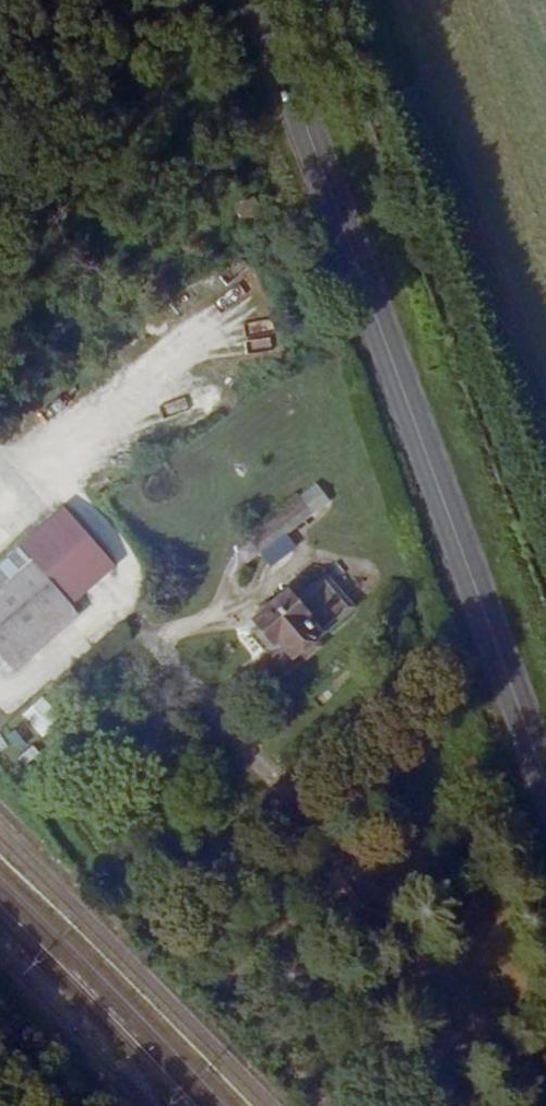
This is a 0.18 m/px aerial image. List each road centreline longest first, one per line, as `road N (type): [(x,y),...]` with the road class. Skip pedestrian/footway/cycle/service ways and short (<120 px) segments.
road 1 (secondary): [(262,0),(545,765)]

